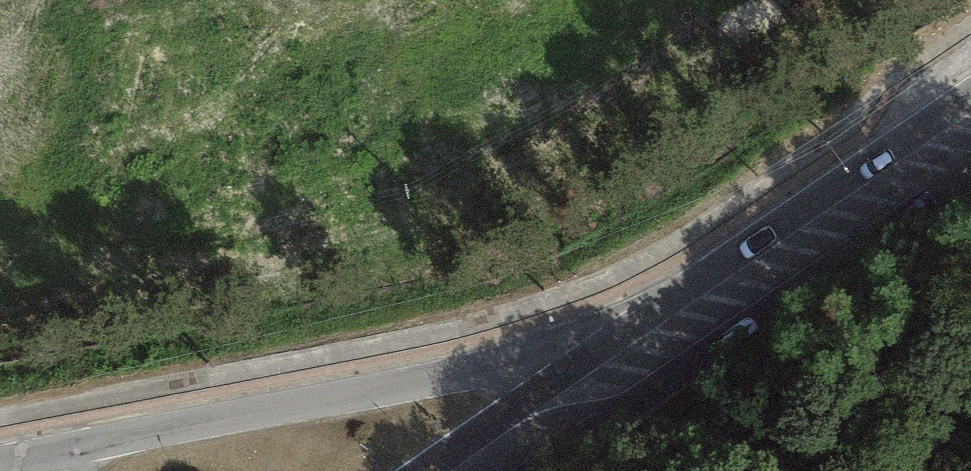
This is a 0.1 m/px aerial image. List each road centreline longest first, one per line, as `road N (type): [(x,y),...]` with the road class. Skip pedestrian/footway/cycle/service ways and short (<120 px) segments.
road 1 (tertiary): [(588,340),(10,470)]
road 2 (secondary): [(570,444),(970,168)]
road 3 (secondary): [(970,100),(588,340)]
road 4 (secondary): [(588,340),(404,470)]

